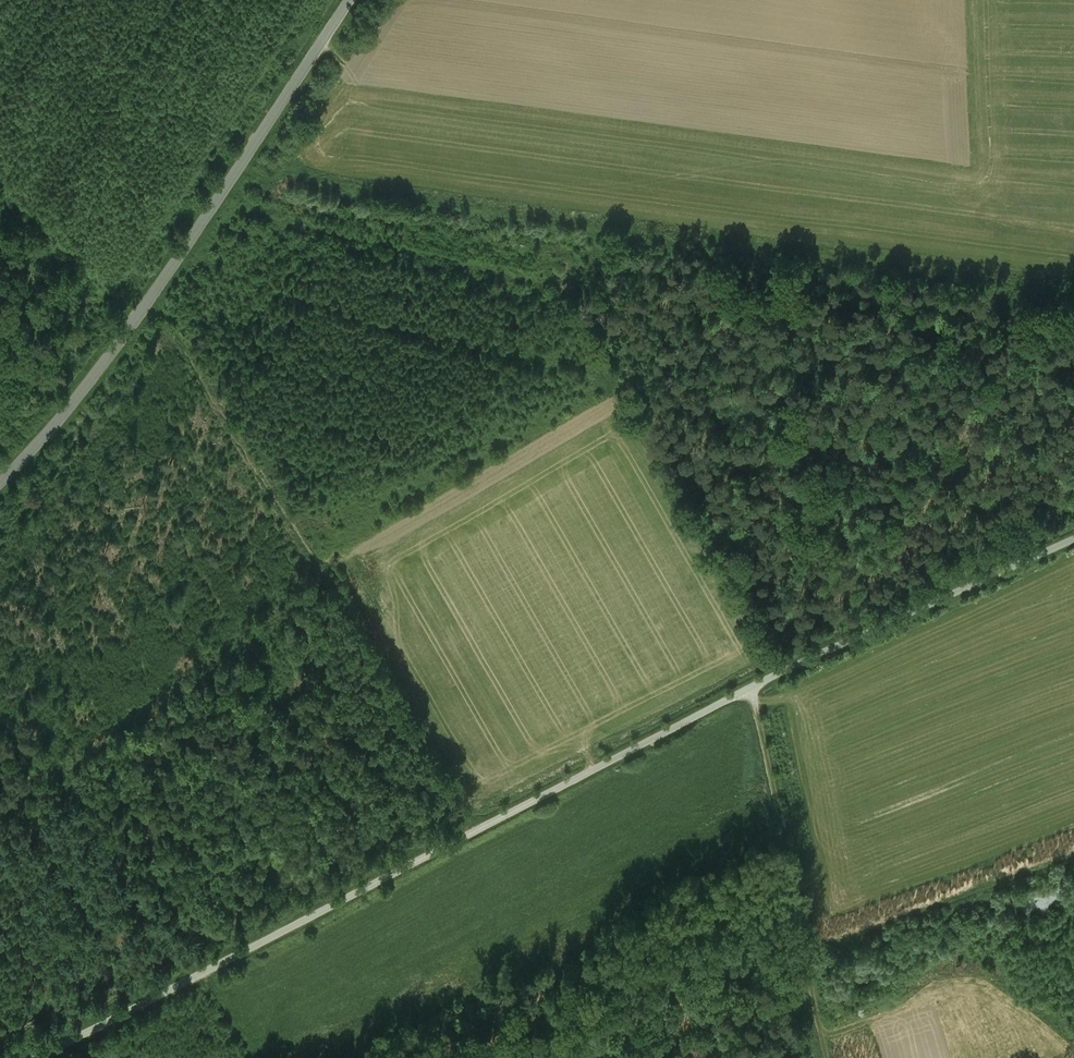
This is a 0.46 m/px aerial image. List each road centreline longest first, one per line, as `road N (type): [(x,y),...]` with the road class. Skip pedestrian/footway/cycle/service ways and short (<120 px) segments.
road 1 (unclassified): [(1073,539),(751,687),(38,1057)]
road 2 (unclassified): [(349,0),(117,346),(0,482)]
road 3 (track): [(751,687),(827,1057)]

